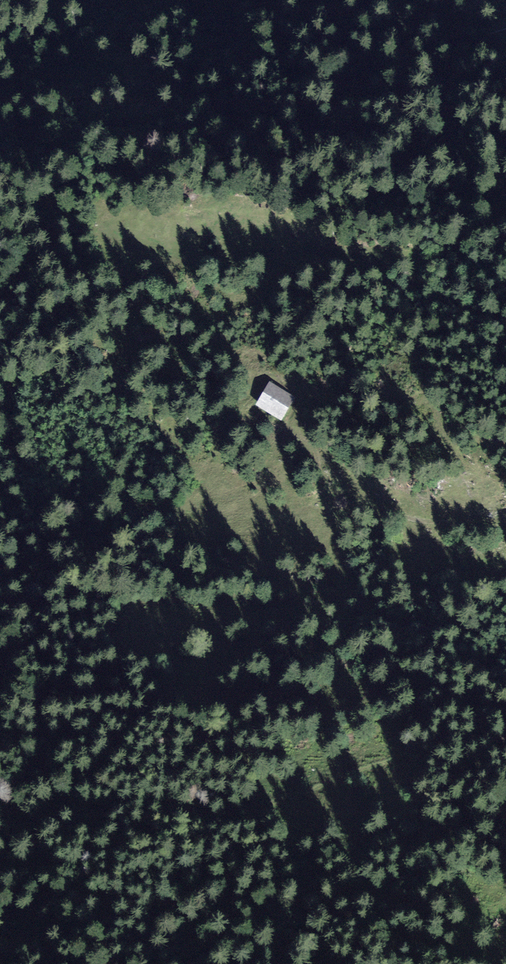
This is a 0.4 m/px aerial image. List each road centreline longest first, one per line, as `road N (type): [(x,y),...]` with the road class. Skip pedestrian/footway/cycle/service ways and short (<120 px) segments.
road 1 (track): [(505,741),(428,746),(243,813),(153,800),(22,820),(0,814)]
road 2 (track): [(505,525),(384,509),(270,434)]
road 3 (track): [(505,320),(434,303),(372,275)]

